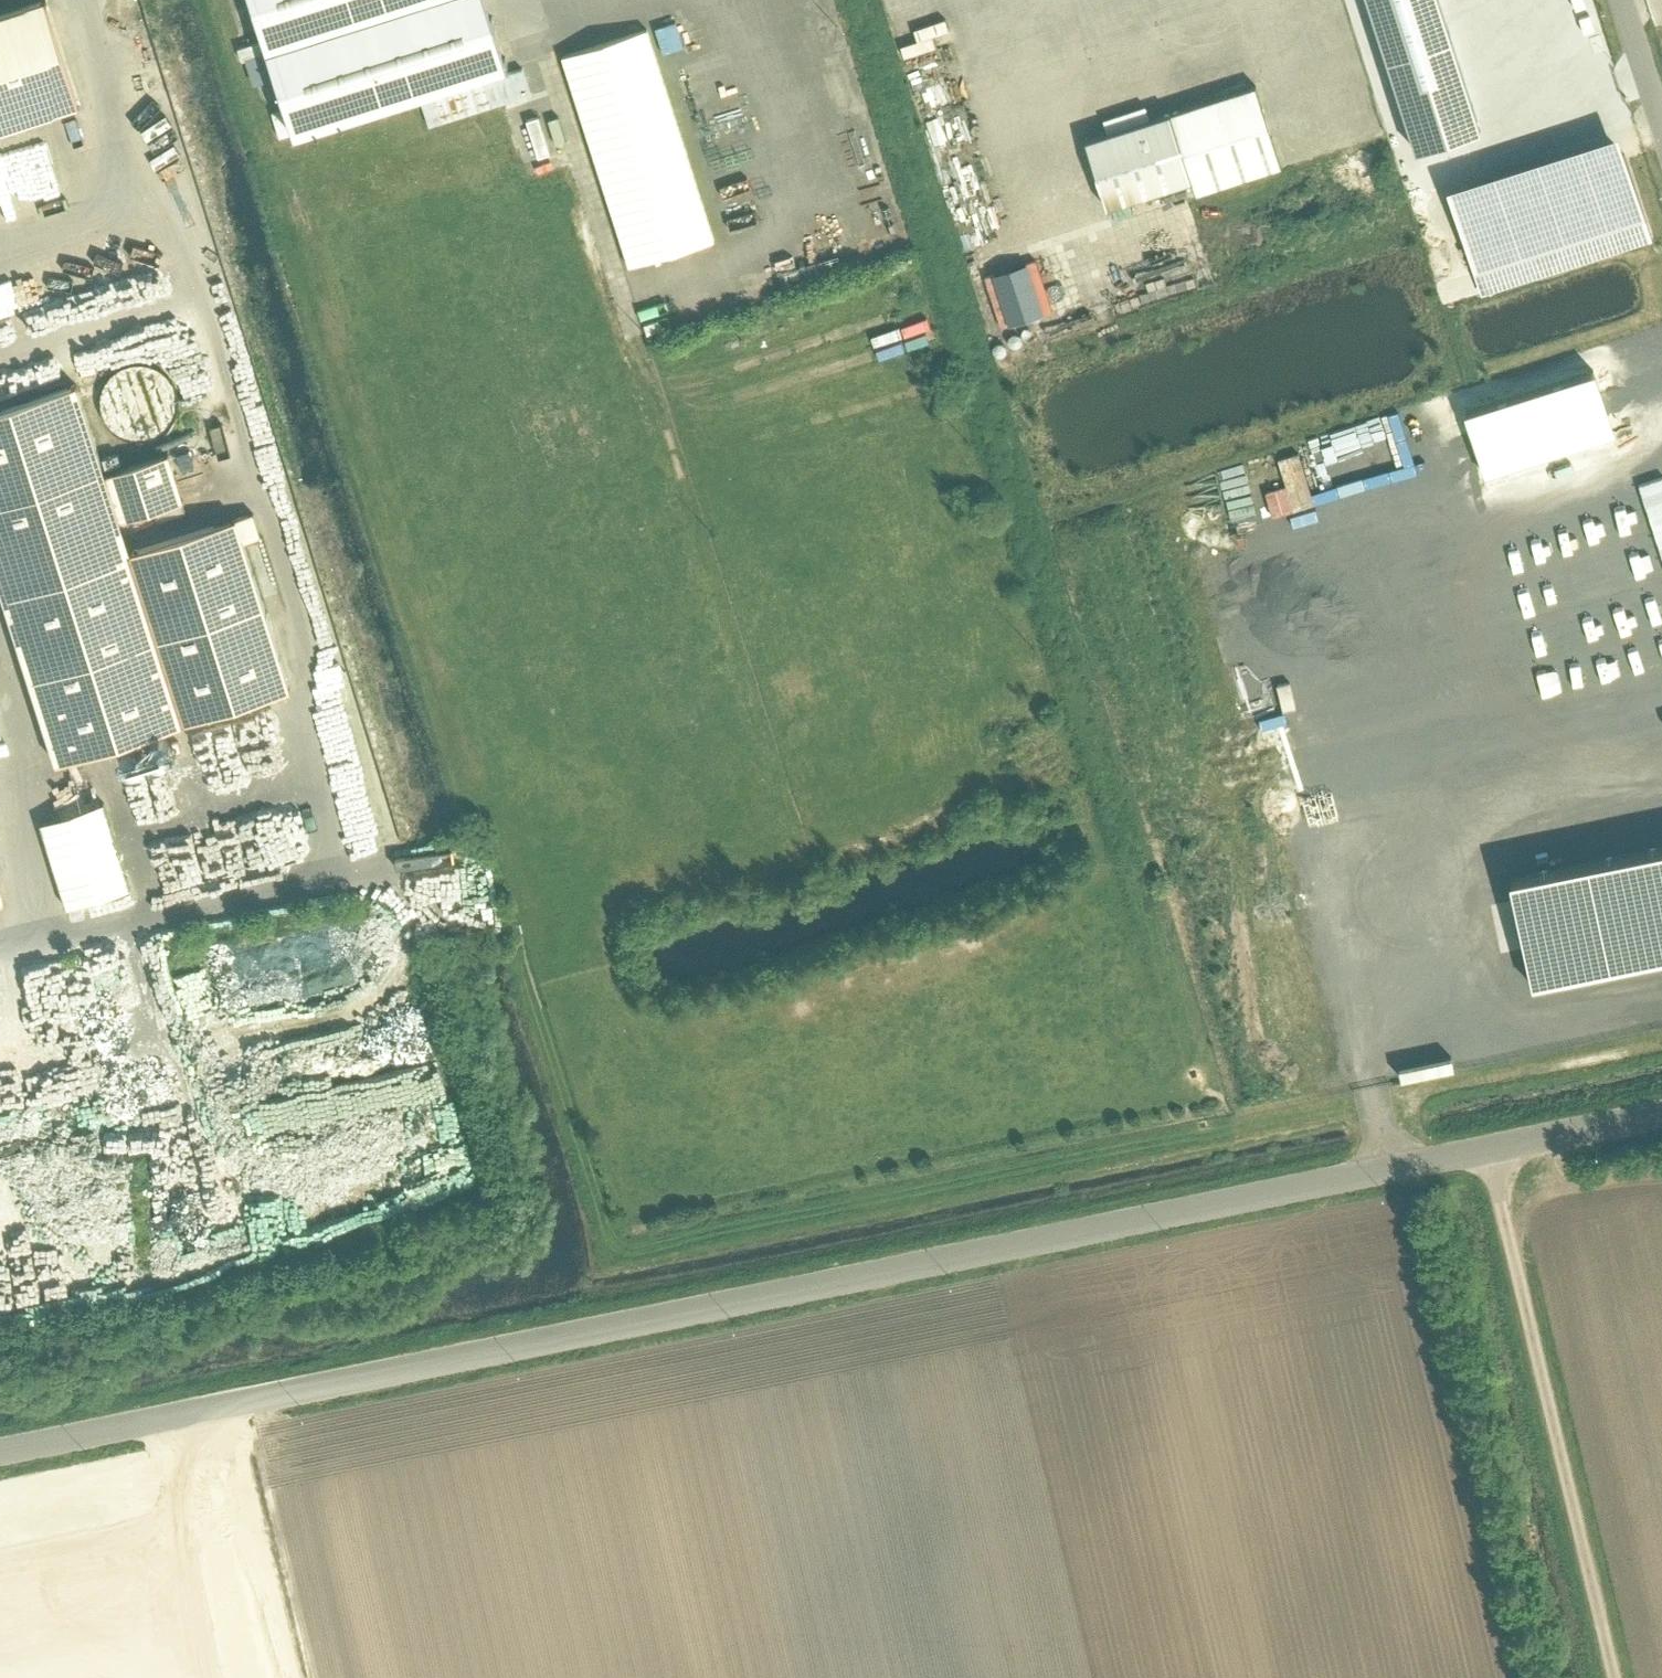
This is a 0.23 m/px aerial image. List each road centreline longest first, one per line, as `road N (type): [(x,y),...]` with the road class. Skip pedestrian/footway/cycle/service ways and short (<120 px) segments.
road 1 (residential): [(1661,1117),(0,1451)]
road 2 (track): [(1625,1677),(1501,1150)]
road 3 (residential): [(446,882),(371,870),(0,945)]

